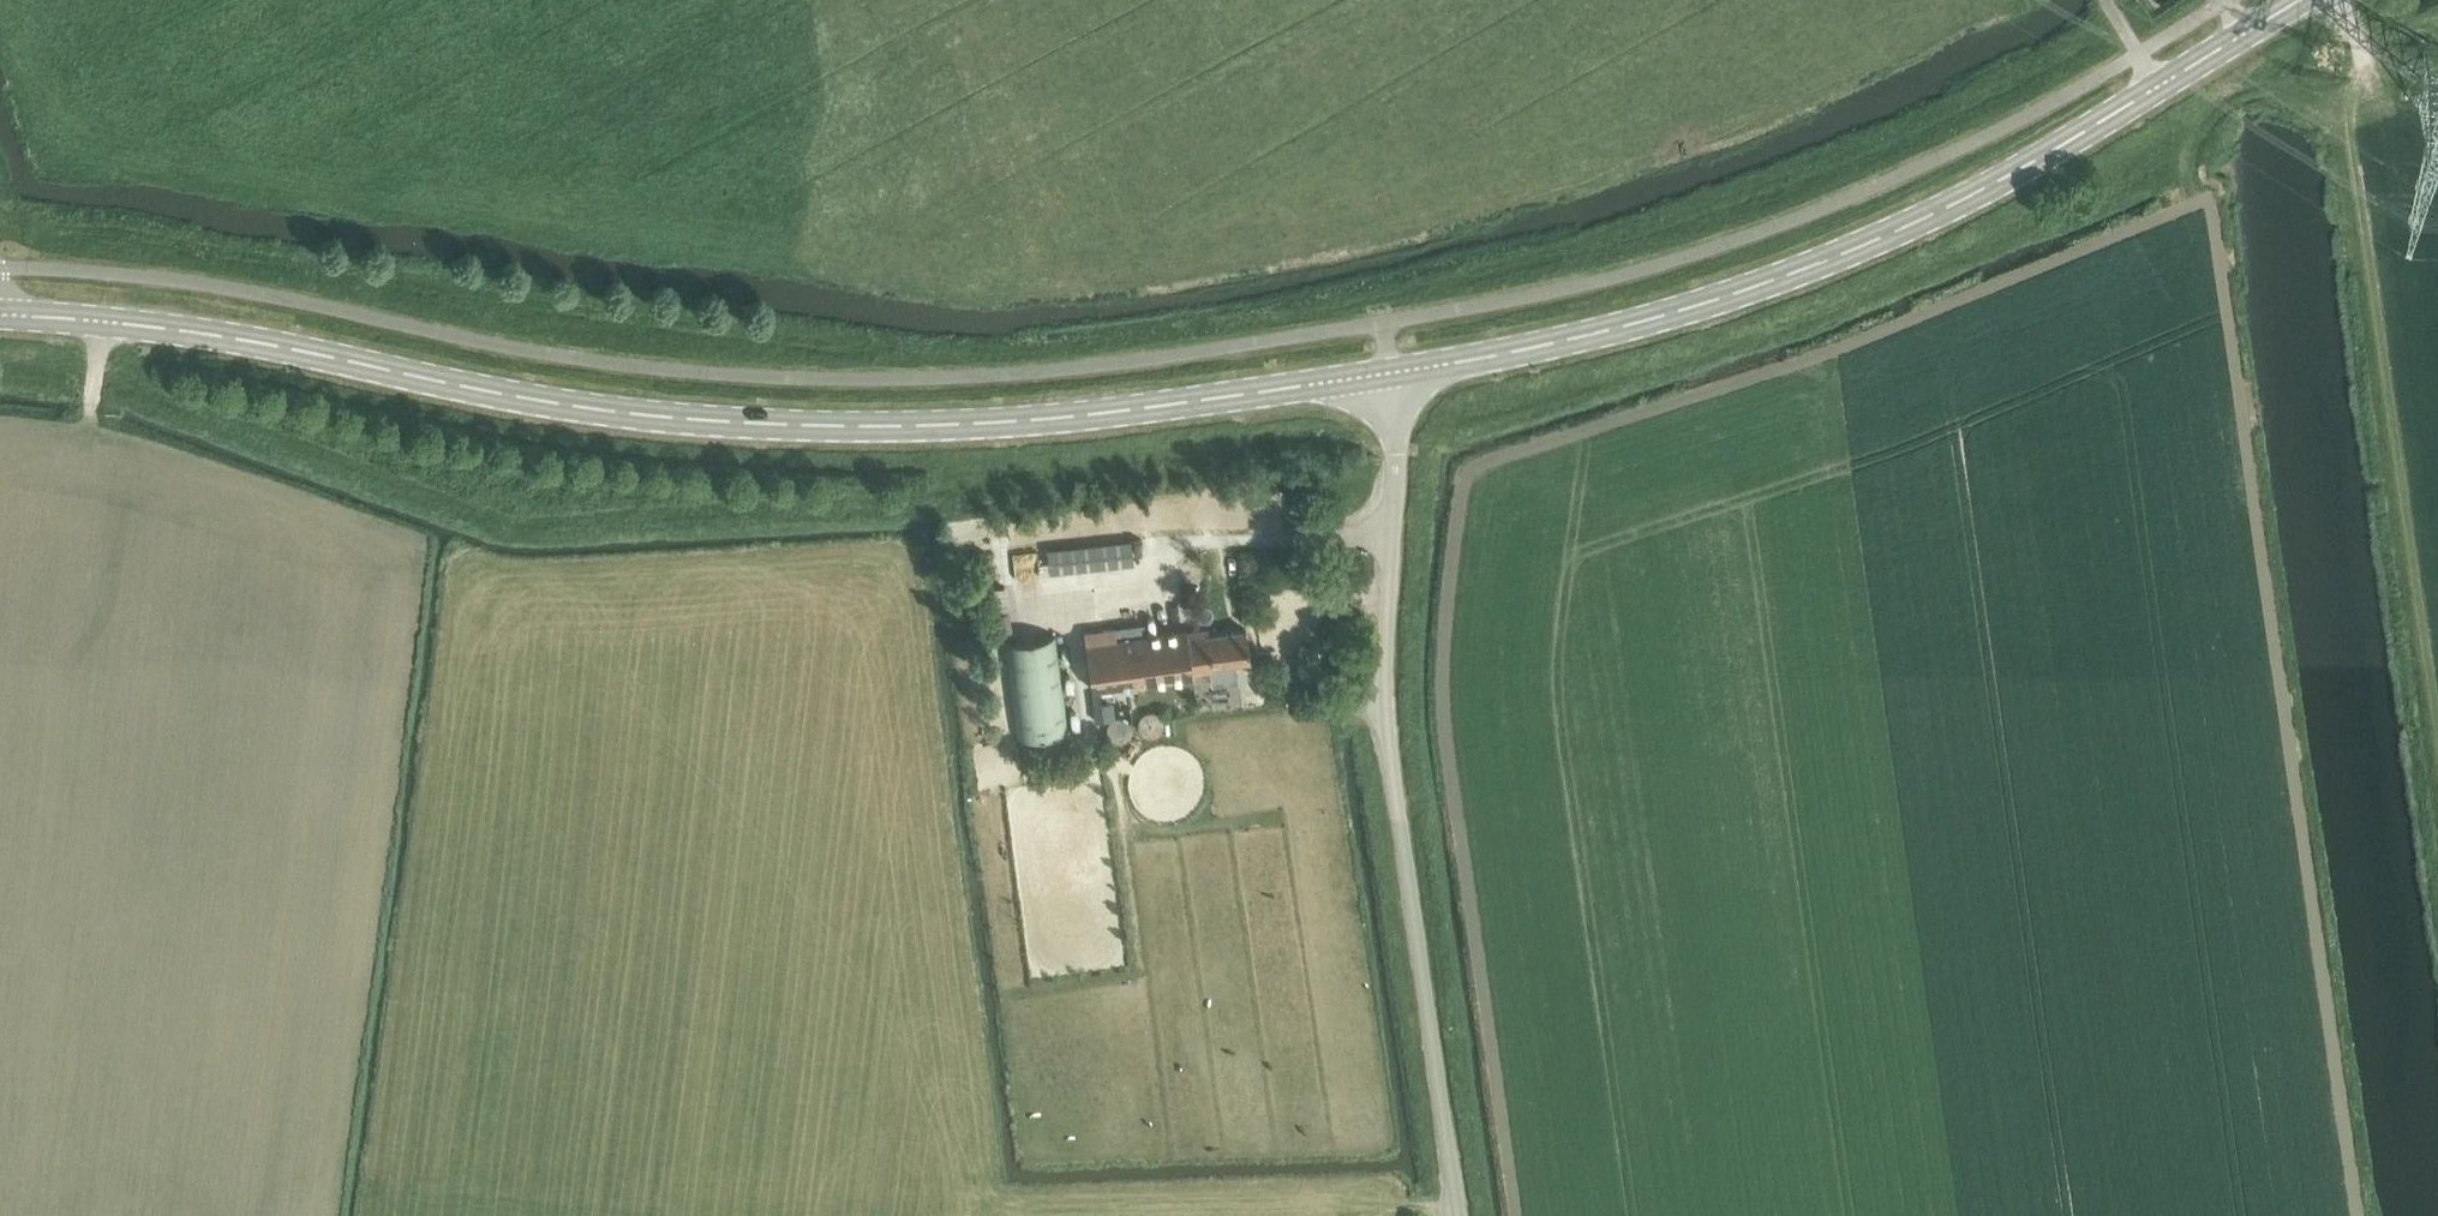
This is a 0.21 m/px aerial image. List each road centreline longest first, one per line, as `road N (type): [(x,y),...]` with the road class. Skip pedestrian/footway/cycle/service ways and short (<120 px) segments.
road 1 (secondary): [(0,313),(172,328),(570,406),(829,428),(1041,422),(1395,376)]
road 2 (secondary): [(1395,376),(1690,313),(1833,262),(2075,138),(2304,0)]
road 3 (unclassified): [(1457,1215),(1385,702),(1395,376)]

